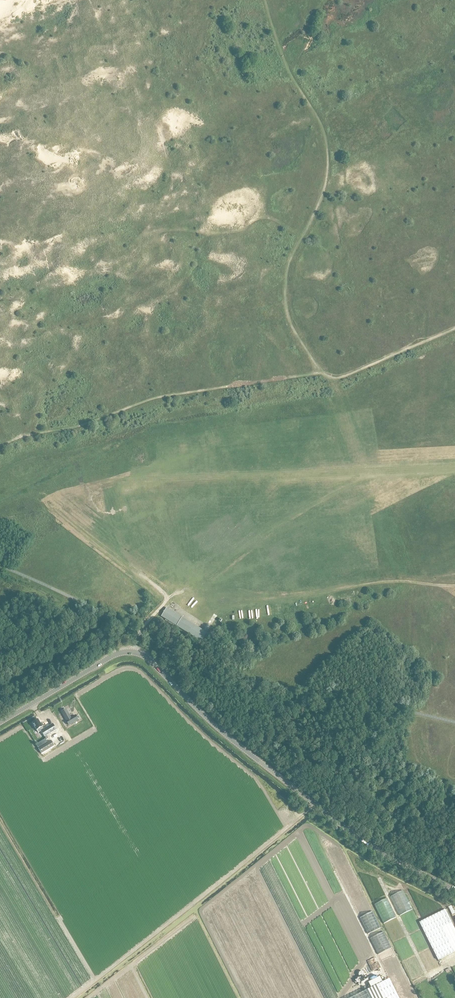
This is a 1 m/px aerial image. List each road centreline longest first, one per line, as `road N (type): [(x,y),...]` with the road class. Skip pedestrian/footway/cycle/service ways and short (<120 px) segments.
road 1 (track): [(318,373),(285,298),(287,269),(324,191),(329,158),(265,0)]
road 2 (secondary): [(454,890),(342,825),(135,651)]
road 3 (secondary): [(0,722),(116,654),(135,651)]
road 4 (track): [(318,373),(339,378),(454,329)]
road 5 (track): [(0,691),(109,617)]

